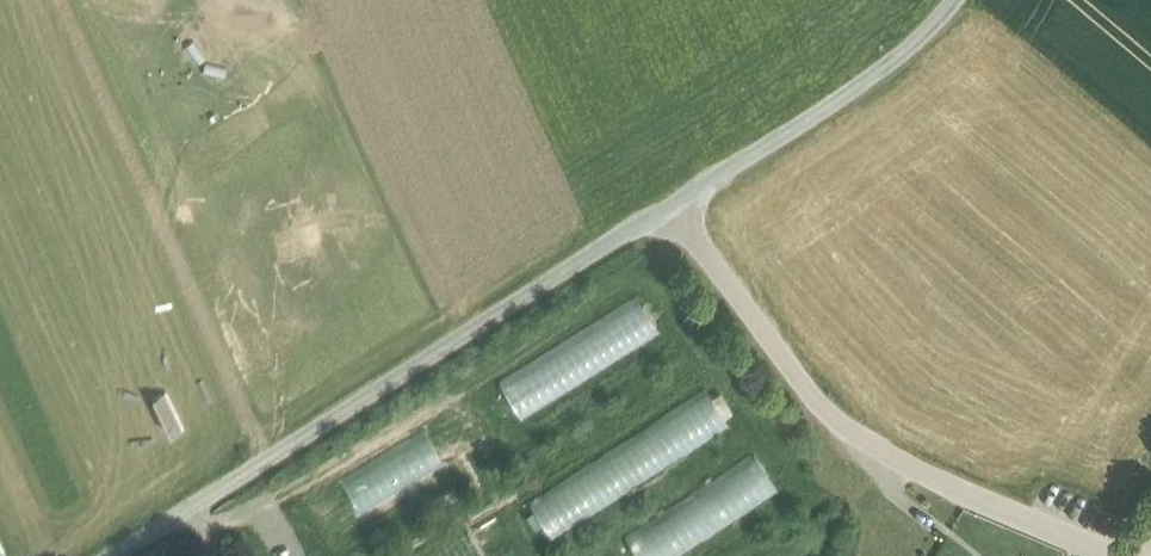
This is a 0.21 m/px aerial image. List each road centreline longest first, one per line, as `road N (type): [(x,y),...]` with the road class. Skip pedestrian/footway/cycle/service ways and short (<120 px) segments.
road 1 (unclassified): [(113,555),(872,71),(942,0)]

